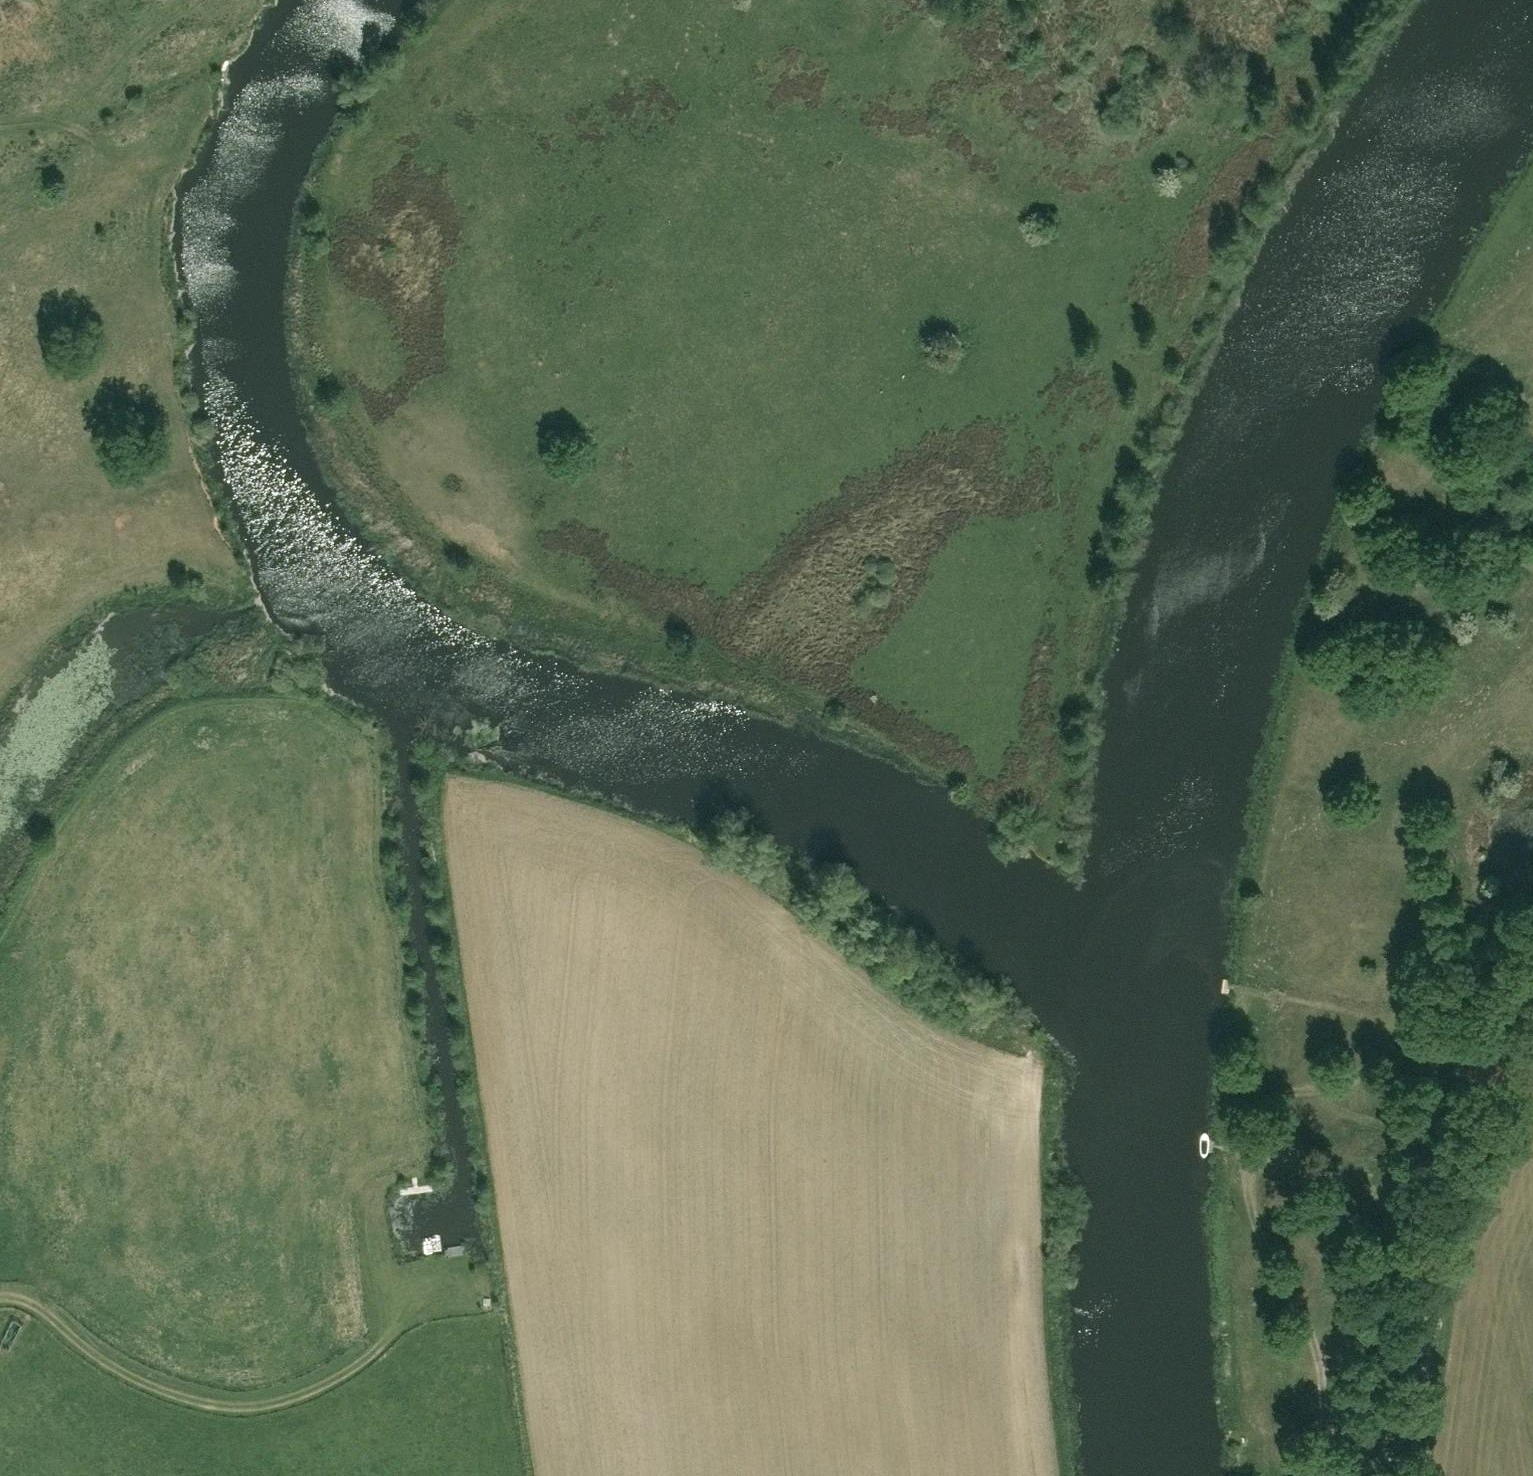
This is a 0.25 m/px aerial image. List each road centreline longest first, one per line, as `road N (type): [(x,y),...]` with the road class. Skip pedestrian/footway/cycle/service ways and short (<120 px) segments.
road 1 (track): [(1242,1134),(1253,1214),(1315,1353),(1328,1415),(1329,1475)]

